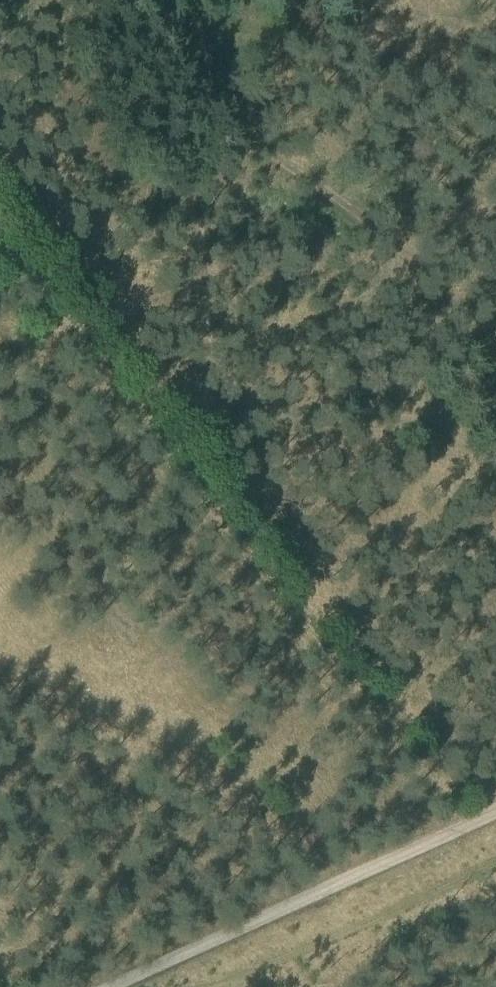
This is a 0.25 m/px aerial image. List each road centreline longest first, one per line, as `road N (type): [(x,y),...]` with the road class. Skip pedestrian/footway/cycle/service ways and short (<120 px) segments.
road 1 (track): [(495,865),(231,986)]

